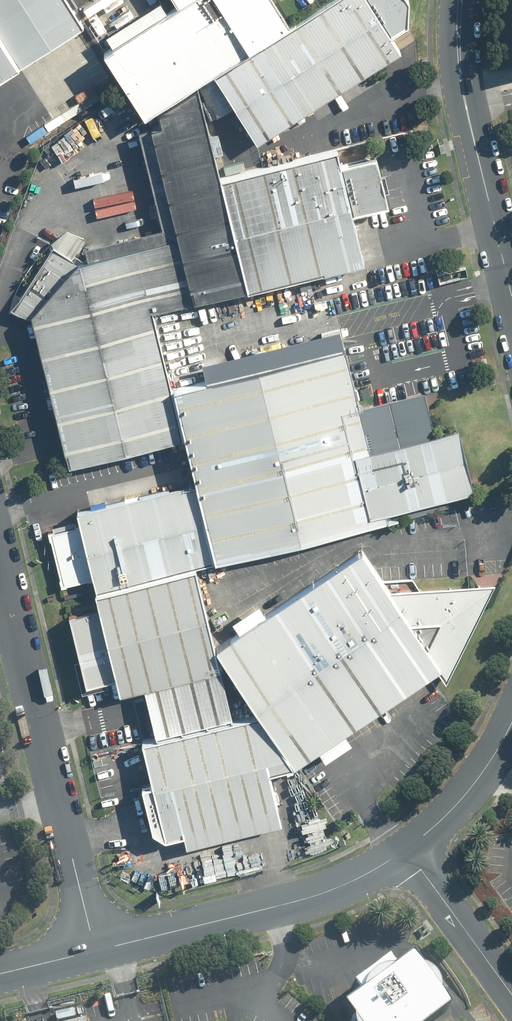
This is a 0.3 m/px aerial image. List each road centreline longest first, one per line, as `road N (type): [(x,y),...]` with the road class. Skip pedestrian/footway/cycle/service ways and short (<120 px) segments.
road 1 (residential): [(96,949),(0,587)]
road 2 (tertiary): [(96,949),(309,897),(407,850)]
road 3 (tertiary): [(511,294),(461,85),(460,0)]
road 4 (tertiary): [(511,995),(407,850)]
road 5 (tertiary): [(407,850),(456,806),(511,721)]

